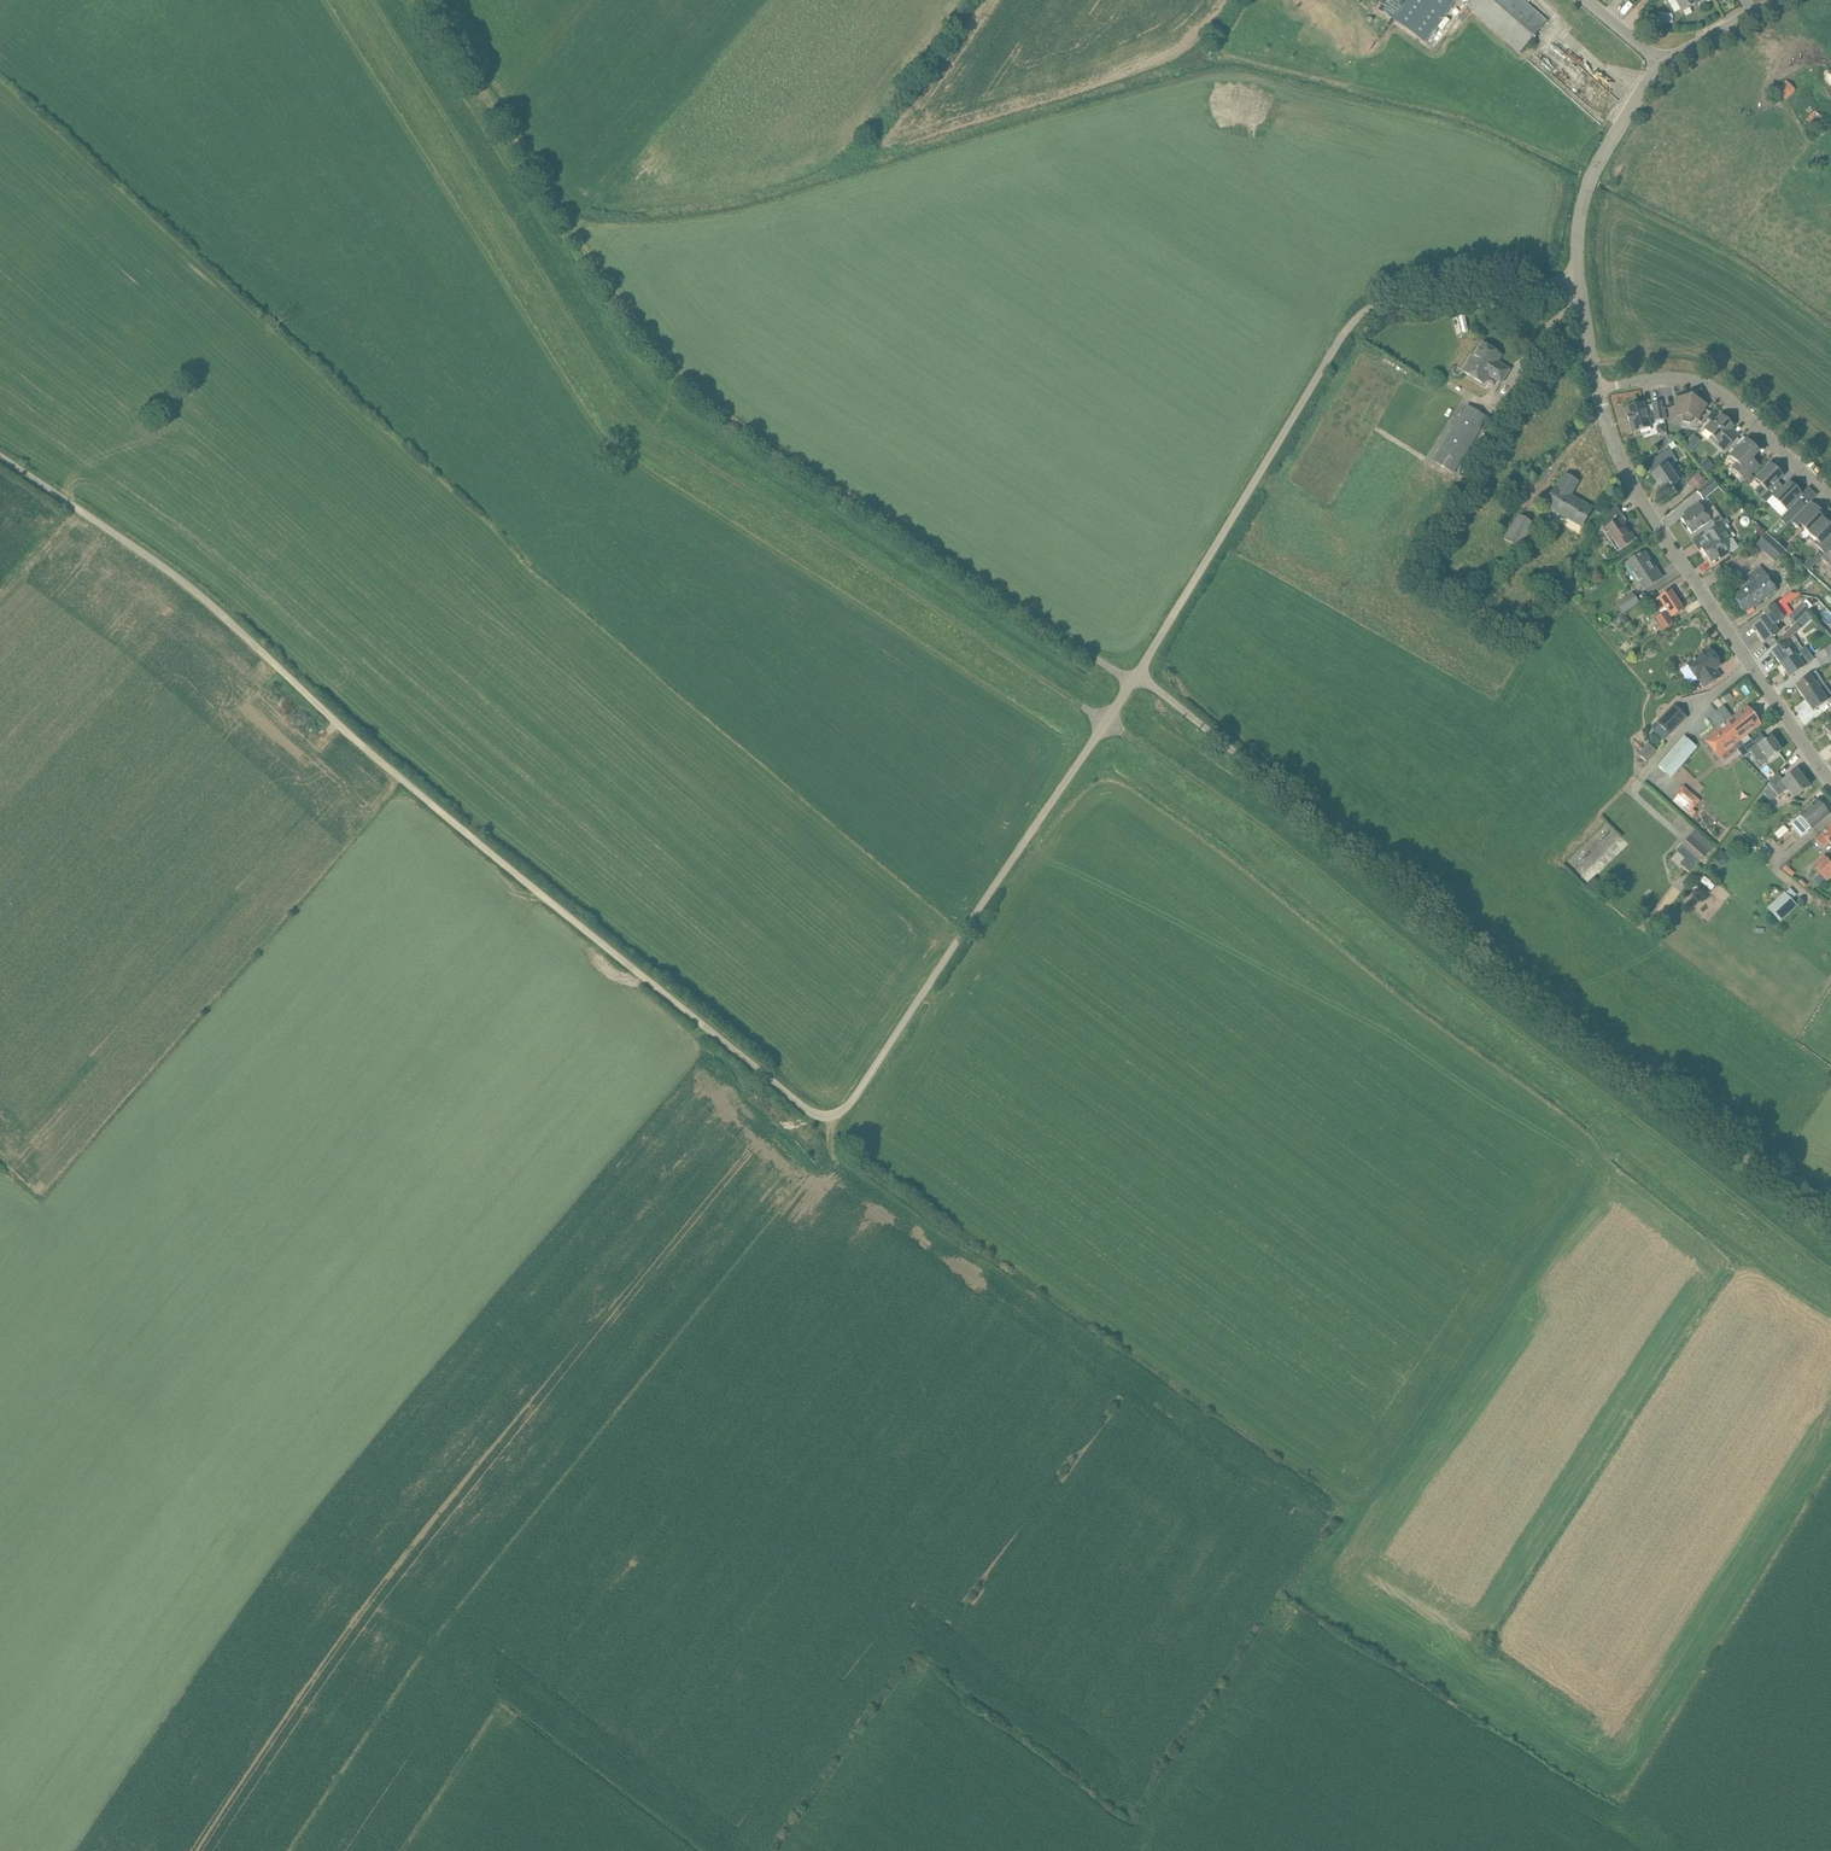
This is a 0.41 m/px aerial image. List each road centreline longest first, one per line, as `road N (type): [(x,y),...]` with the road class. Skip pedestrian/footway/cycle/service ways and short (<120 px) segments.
road 1 (track): [(370,0),(587,346),(654,427),(1131,738),(1830,1277)]
road 2 (unclassified): [(837,1117),(815,1117),(503,866),(208,604),(0,457)]
road 3 (track): [(1136,681),(764,450),(677,381),(574,245),(425,0)]
road 4 (unclassified): [(1830,1219),(1545,1008),(1138,678)]
road 5 (unclassified): [(1138,678),(1344,338),(1365,317),(1402,299),(1578,286)]
road 6 (unclassified): [(837,1117),(1138,678)]
road 7 (tertiary): [(1830,782),(1630,479),(1597,389)]
road 8 (residential): [(1830,497),(1700,385),(1669,379),(1597,389)]
road 9 (tertiary): [(1578,286),(1584,205),(1599,166),(1664,65)]
road 10 (tertiary): [(1664,65),(1776,0)]

